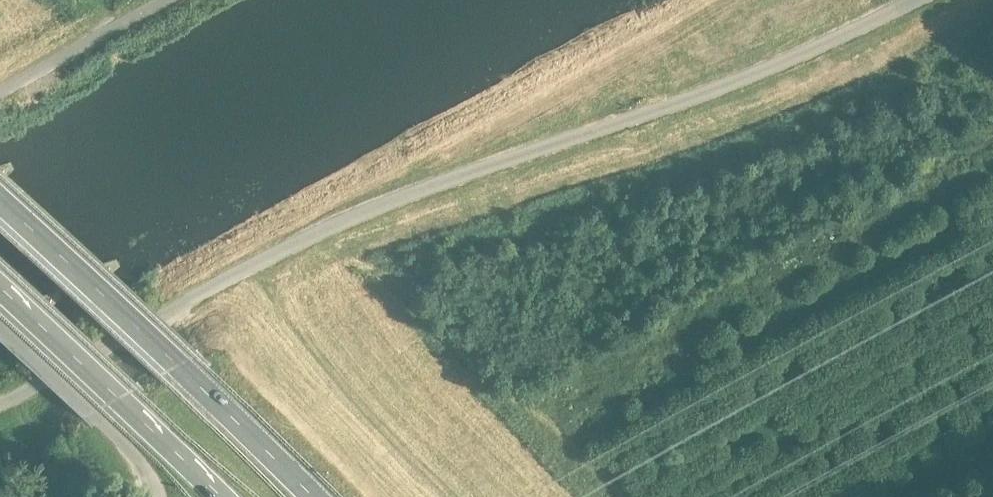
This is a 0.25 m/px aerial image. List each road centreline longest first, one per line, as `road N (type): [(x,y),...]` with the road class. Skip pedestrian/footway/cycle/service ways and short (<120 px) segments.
road 1 (tertiary): [(0,404),(363,213),(748,76),(911,0)]
road 2 (trunk): [(313,496),(0,203)]
road 3 (trunk): [(0,290),(219,496)]
road 4 (unclassified): [(160,496),(88,408),(0,328)]
road 5 (unclassified): [(0,95),(164,0)]

